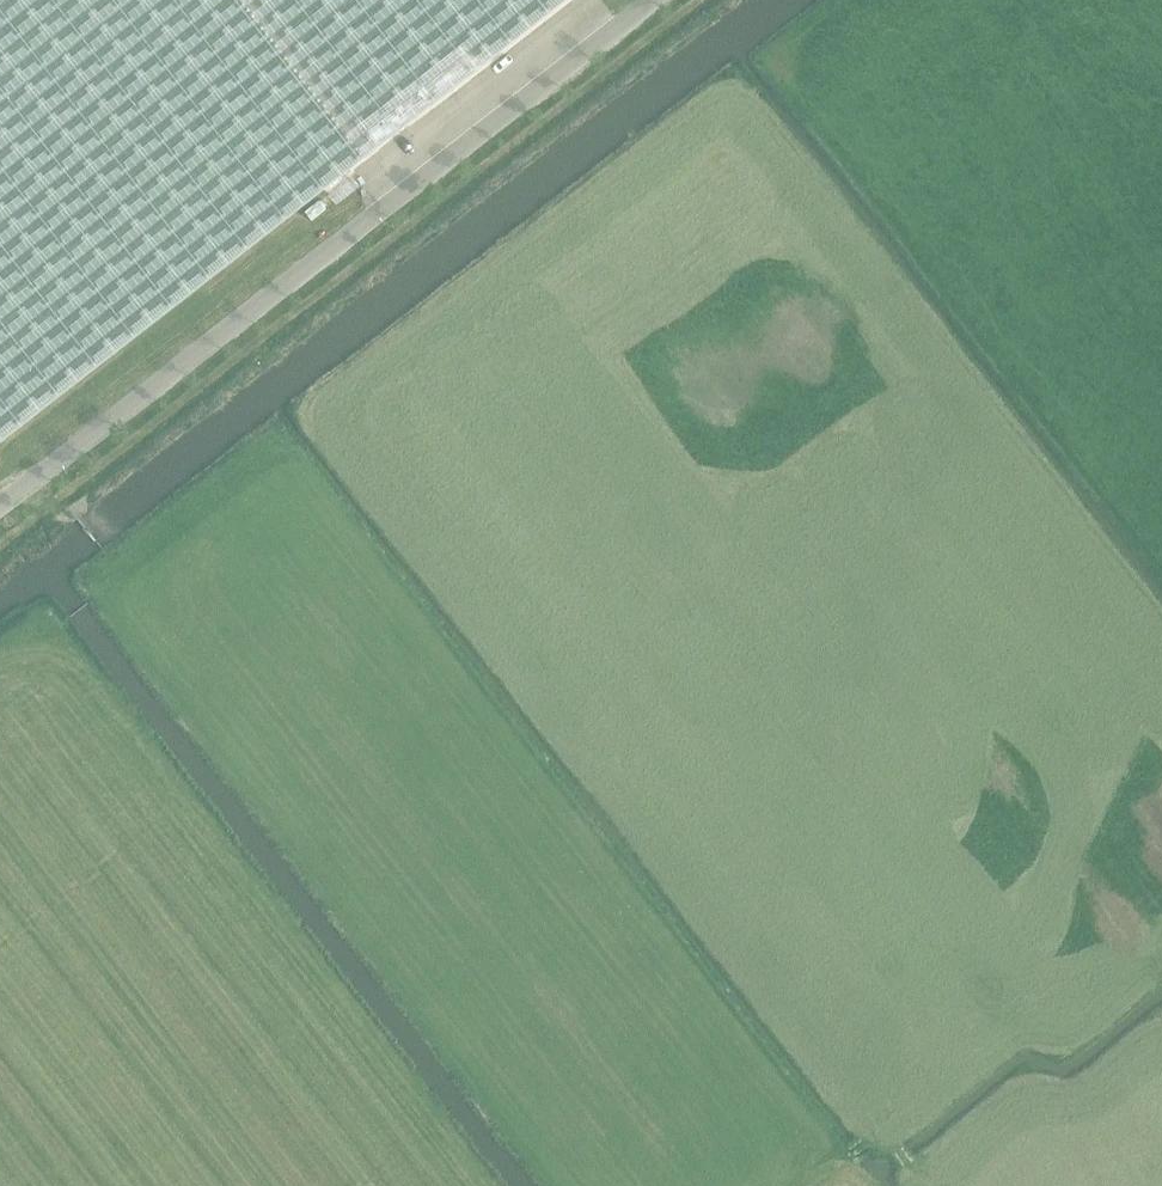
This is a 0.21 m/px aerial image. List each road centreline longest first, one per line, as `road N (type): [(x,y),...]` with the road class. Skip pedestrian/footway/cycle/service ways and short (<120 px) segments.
road 1 (tertiary): [(0,499),(641,0)]
road 2 (track): [(804,1185),(1029,1010)]

